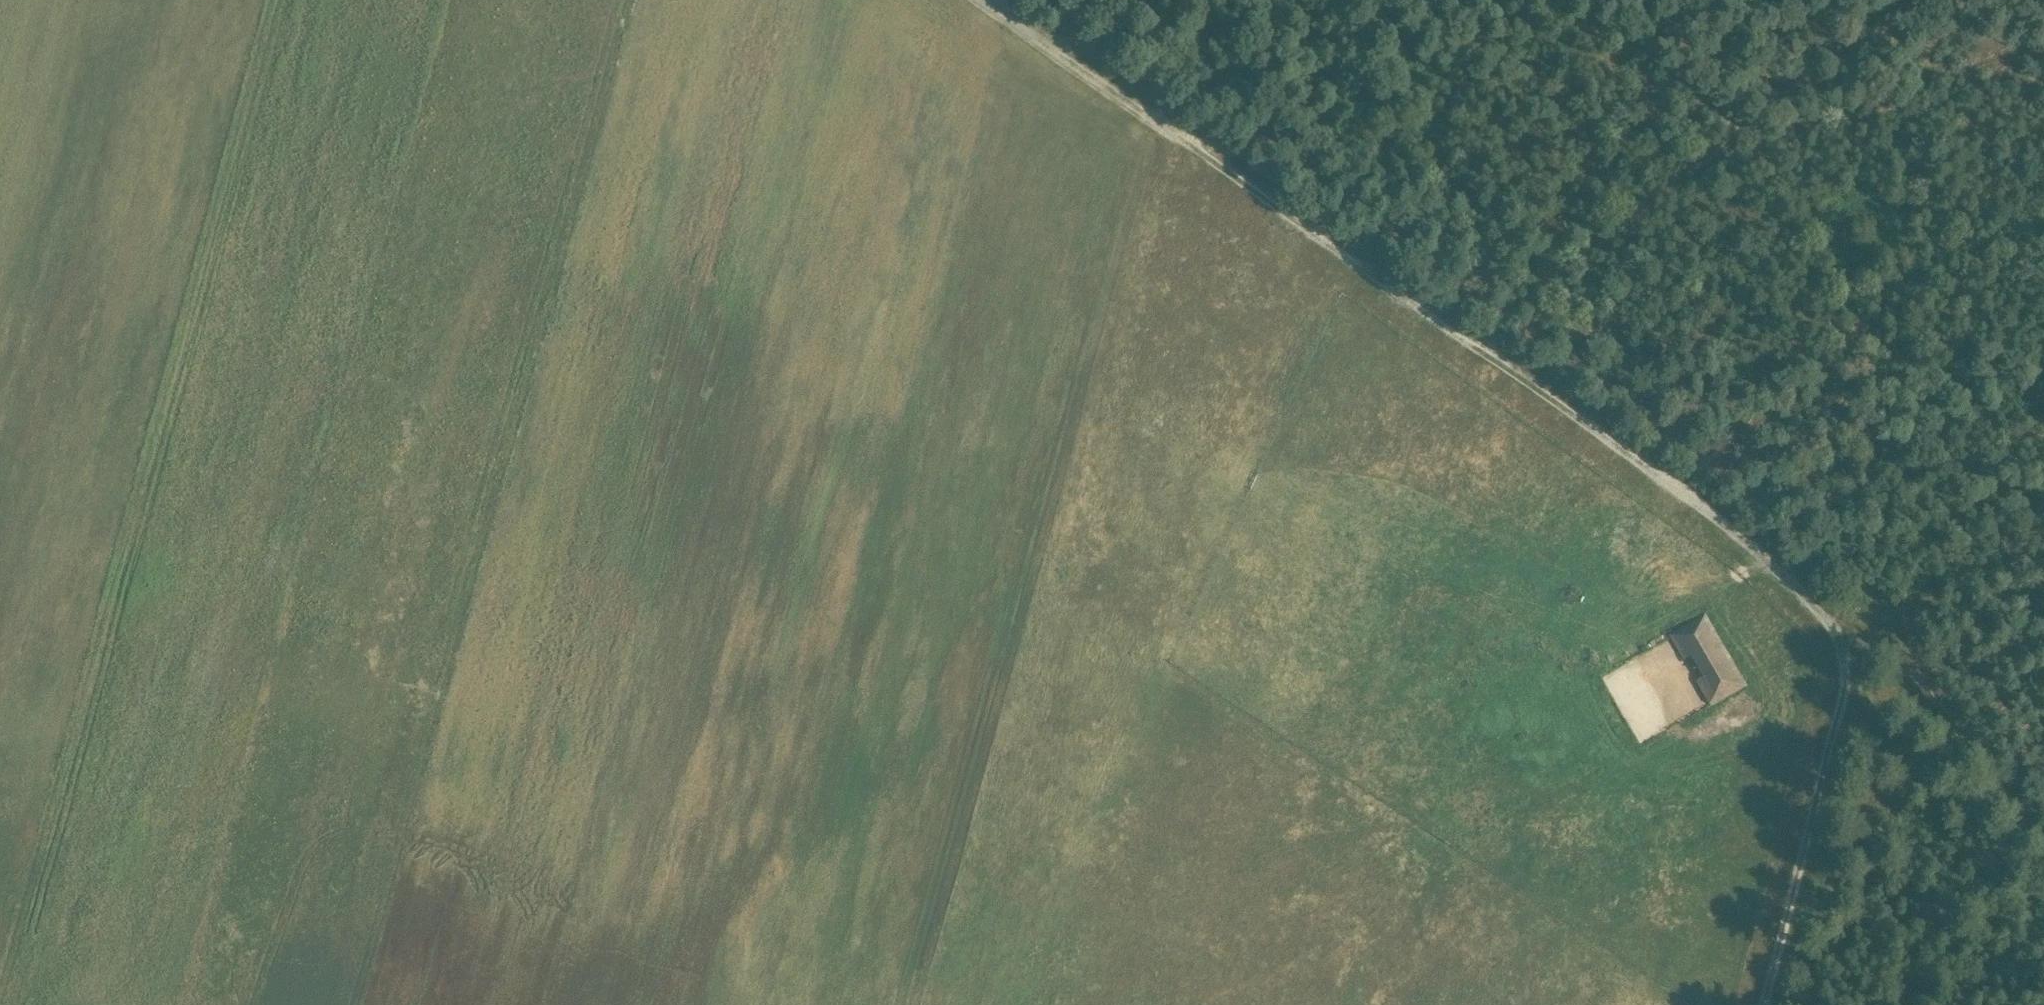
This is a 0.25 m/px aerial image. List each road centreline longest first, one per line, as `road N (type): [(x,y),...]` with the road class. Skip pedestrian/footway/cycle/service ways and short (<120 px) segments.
road 1 (track): [(1470,335),(1933,0)]
road 2 (track): [(1877,621),(1470,335)]
road 3 (track): [(1470,335),(1103,72)]
road 4 (track): [(1773,1004),(1877,621)]
road 5 (track): [(1877,621),(2043,835)]
road 6 (track): [(1103,72),(1003,0)]

